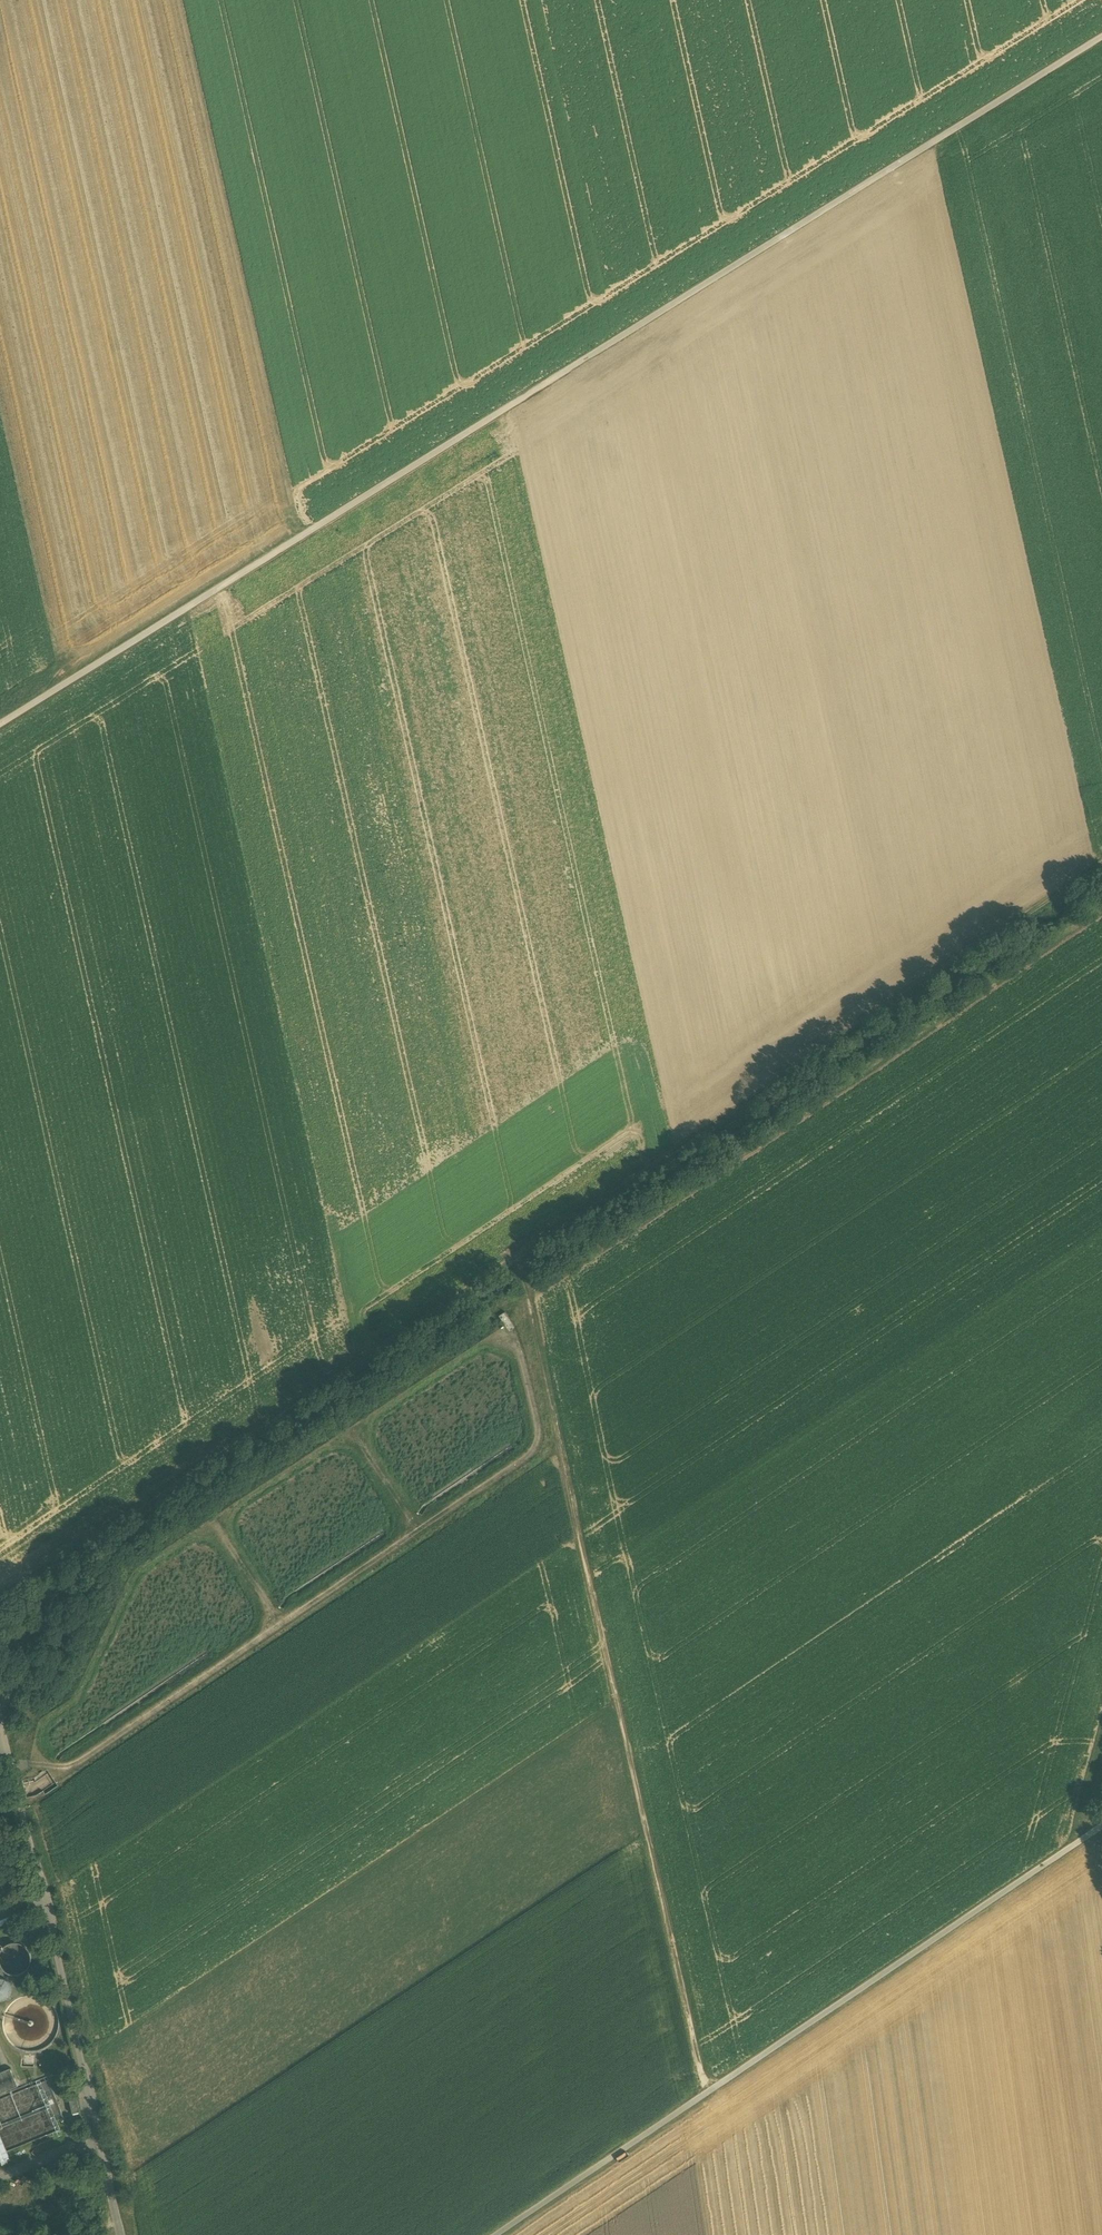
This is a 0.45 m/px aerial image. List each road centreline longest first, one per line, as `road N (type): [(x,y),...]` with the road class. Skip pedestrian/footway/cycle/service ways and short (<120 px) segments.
road 1 (track): [(1101,864),(112,1534),(75,1574),(0,1702)]
road 2 (track): [(0,727),(1101,39)]
road 3 (track): [(706,2094),(518,1256)]
road 4 (track): [(495,2234),(1101,1827)]
road 5 (track): [(120,2234),(0,1721)]

